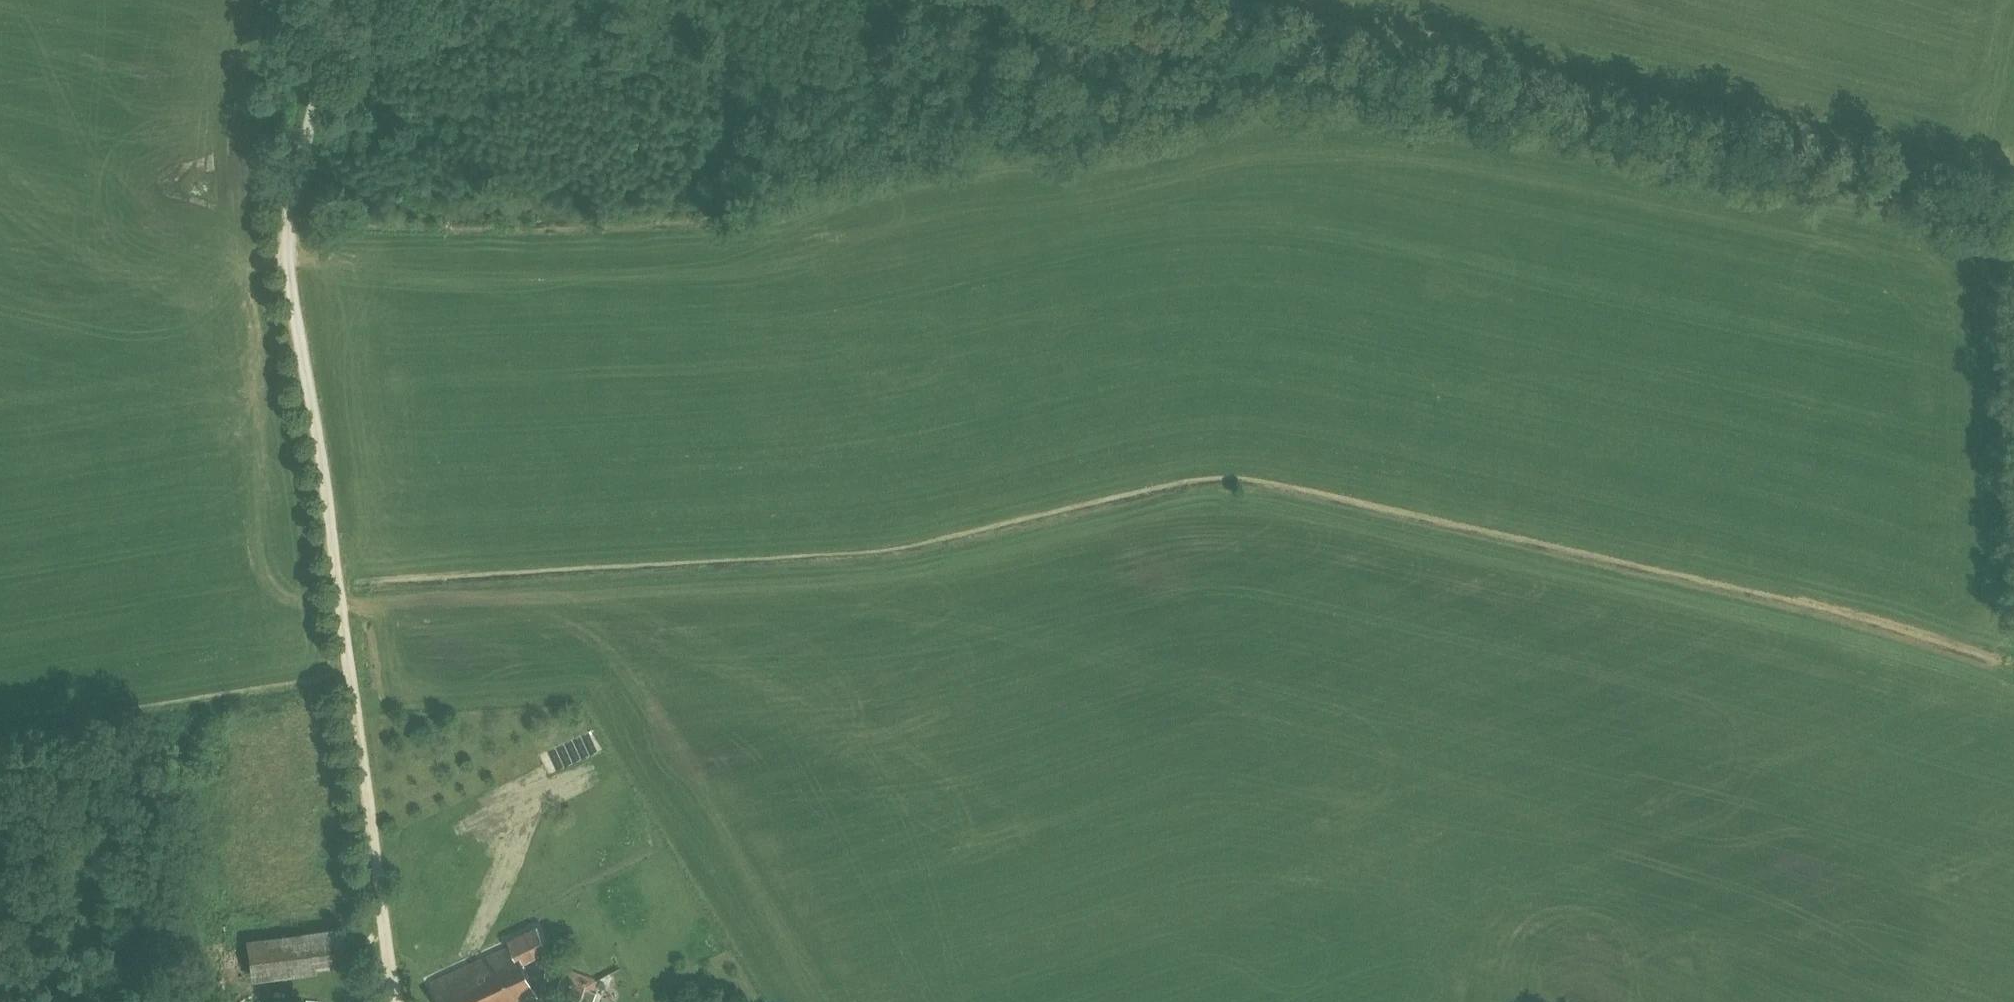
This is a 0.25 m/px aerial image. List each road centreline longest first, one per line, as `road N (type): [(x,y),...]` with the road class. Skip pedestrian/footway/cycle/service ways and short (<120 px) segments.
road 1 (track): [(395,1001),(287,240),(334,0)]

